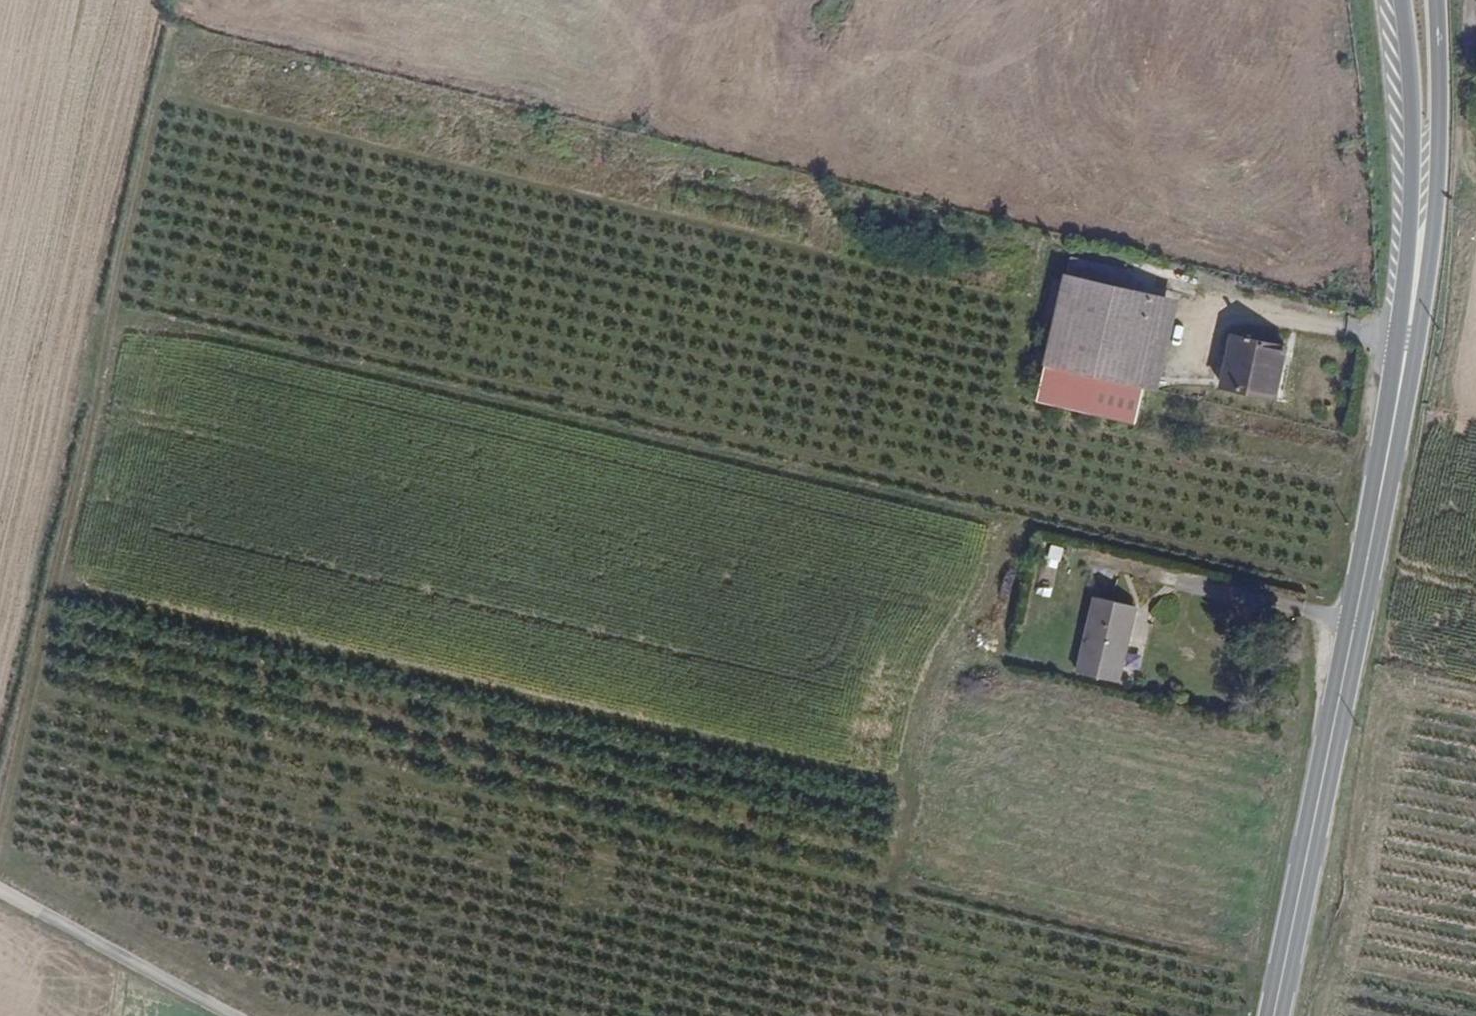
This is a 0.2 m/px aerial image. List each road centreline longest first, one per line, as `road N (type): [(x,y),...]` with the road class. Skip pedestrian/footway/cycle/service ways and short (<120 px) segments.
road 1 (primary): [(1275,1015),(1399,395)]
road 2 (primary): [(1399,395),(1434,227),(1437,0)]
road 3 (primary): [(1402,0),(1412,192),(1399,395)]
road 4 (unclassified): [(0,896),(215,1015)]

